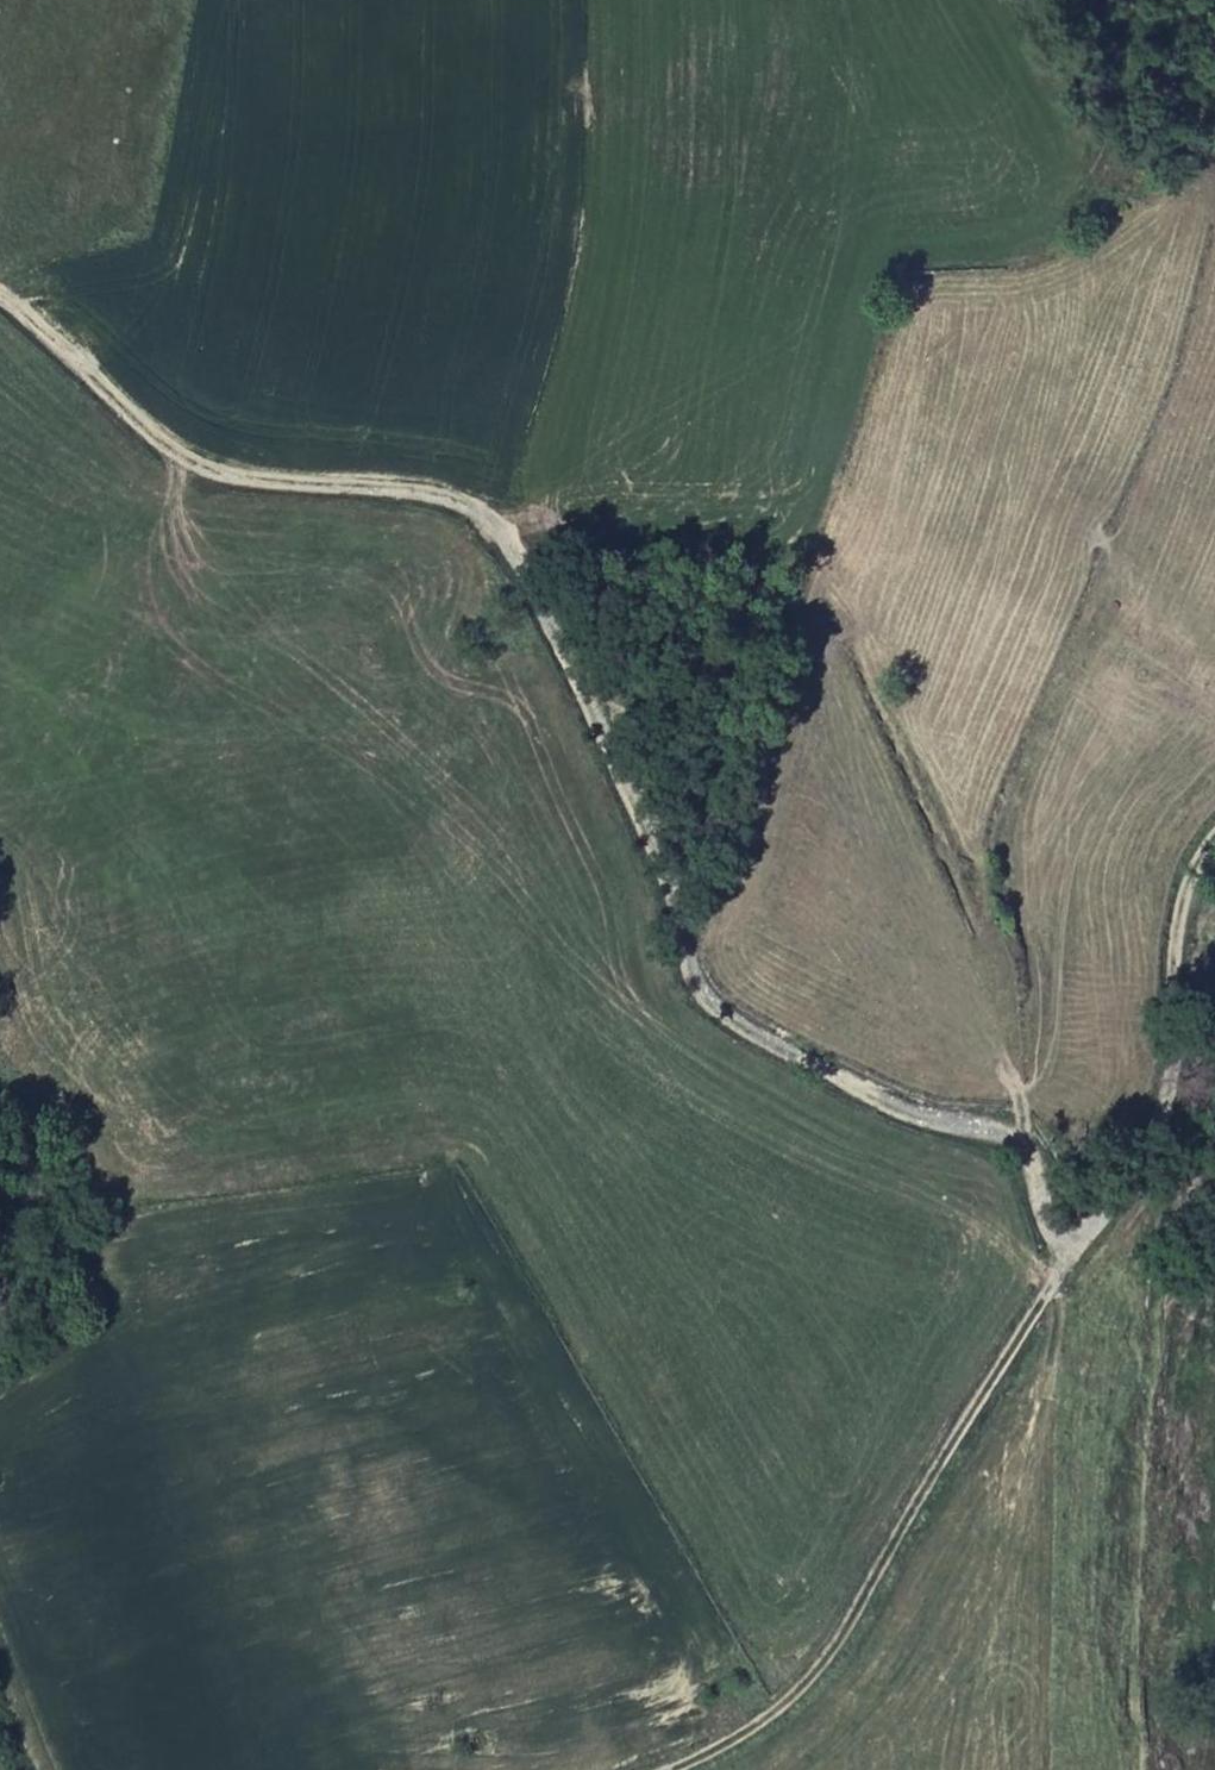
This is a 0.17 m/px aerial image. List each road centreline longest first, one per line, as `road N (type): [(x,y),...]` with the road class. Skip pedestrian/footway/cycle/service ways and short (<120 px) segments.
road 1 (track): [(1072,1264),(1052,1240),(1024,1144),(1010,1126),(878,1093),(787,1050),(710,1001),(690,969),(684,923),(660,863),(516,555),(490,523),(447,499),(306,486),(175,454),(41,317),(0,300)]
road 2 (track): [(1214,848),(1195,874),(1171,948),(1164,1075),(1140,1156),(983,1400),(855,1621),(812,1679),(766,1721),(671,1769)]
road 3 (track): [(1129,0),(1092,192),(1057,239),(1001,260)]

